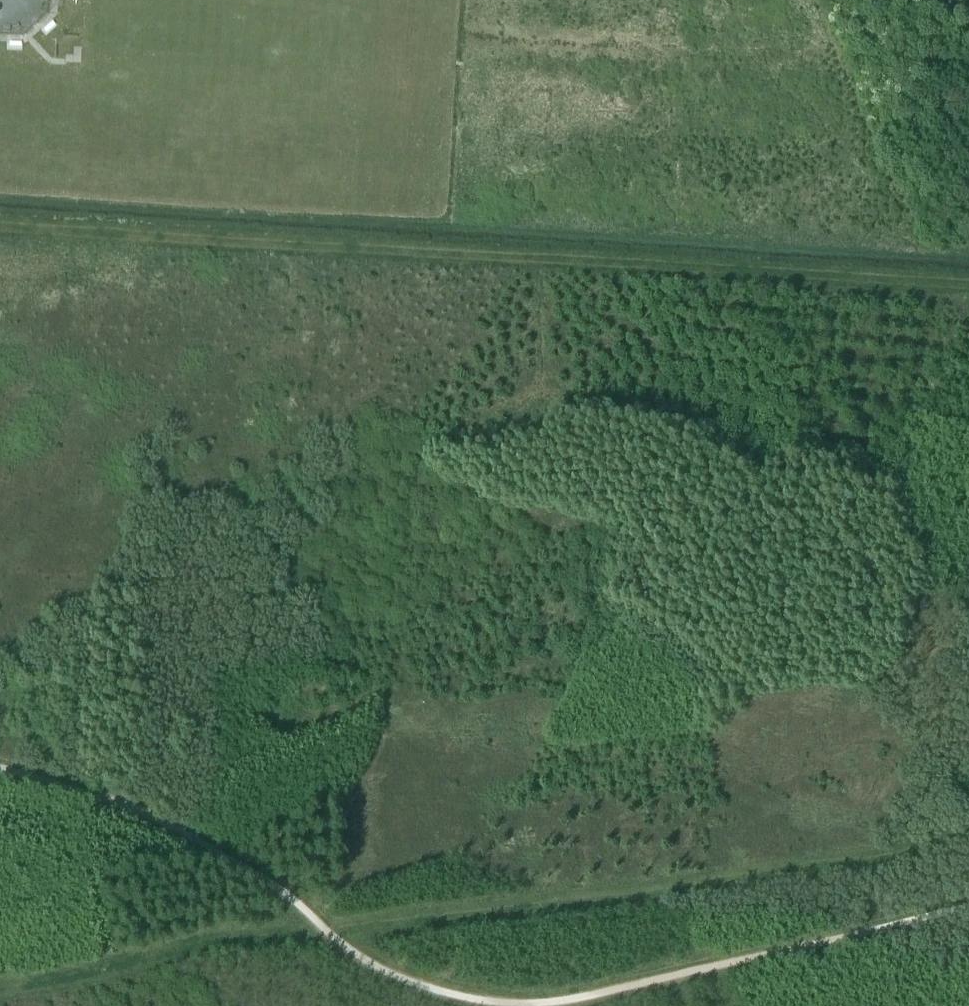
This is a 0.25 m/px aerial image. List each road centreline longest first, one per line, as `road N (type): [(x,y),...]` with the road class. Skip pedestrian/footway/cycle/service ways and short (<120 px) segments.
road 1 (track): [(0,989),(223,940),(649,893),(968,833)]
road 2 (track): [(968,285),(0,225)]

